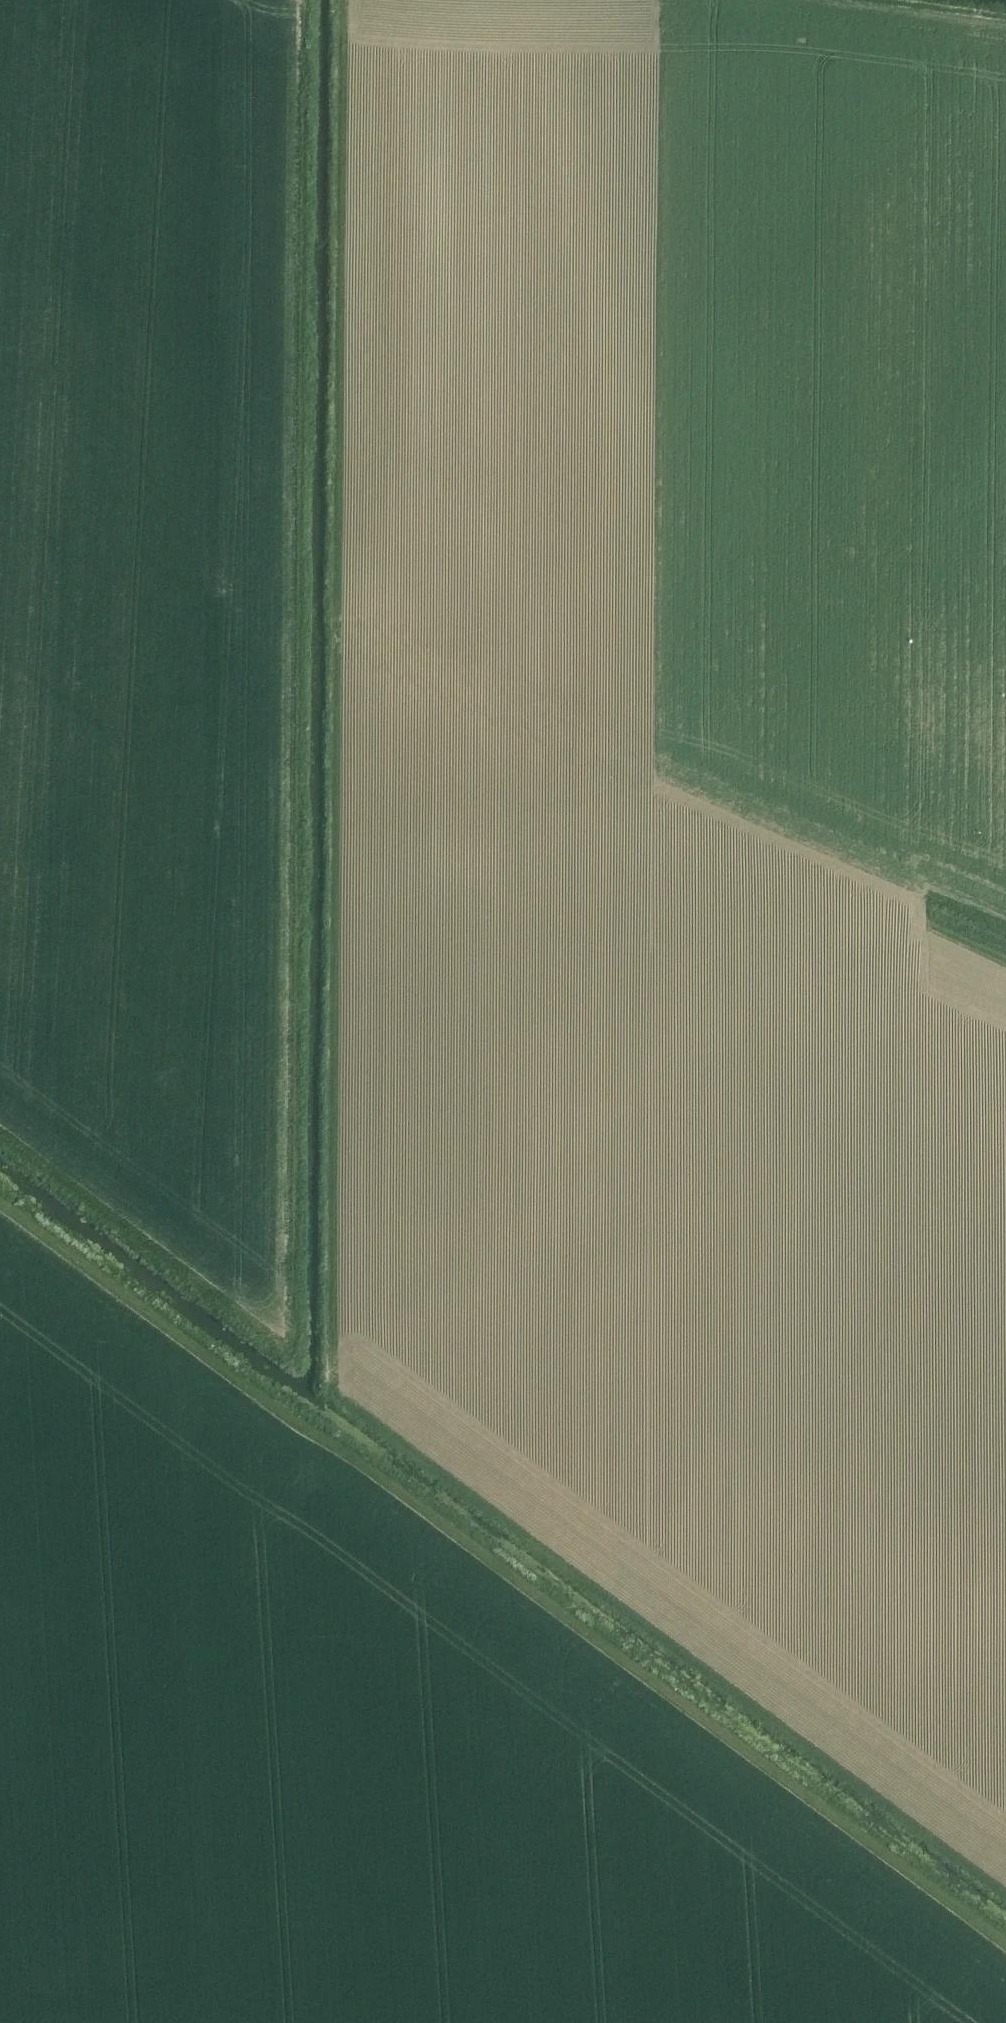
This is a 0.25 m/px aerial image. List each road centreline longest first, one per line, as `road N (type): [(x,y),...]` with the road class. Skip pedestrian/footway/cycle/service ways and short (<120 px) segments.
road 1 (track): [(793,875),(1005,963)]

